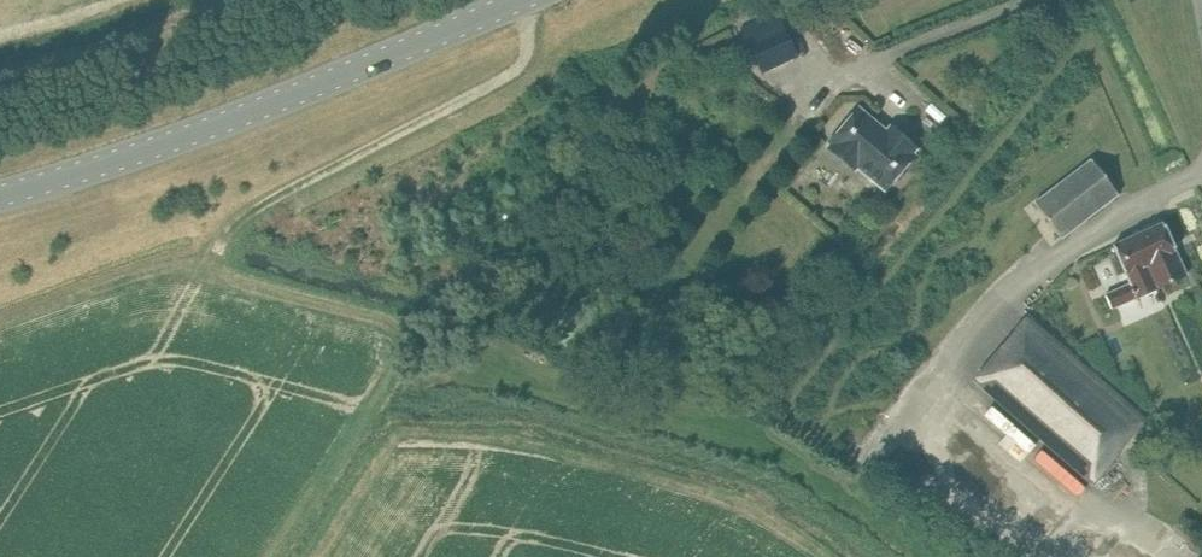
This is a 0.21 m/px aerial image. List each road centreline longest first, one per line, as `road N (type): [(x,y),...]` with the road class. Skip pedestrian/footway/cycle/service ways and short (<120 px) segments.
road 1 (unclassified): [(0,197),(124,159),(520,0)]
road 2 (track): [(523,0),(525,52),(500,82),(268,200),(232,230),(204,280)]

